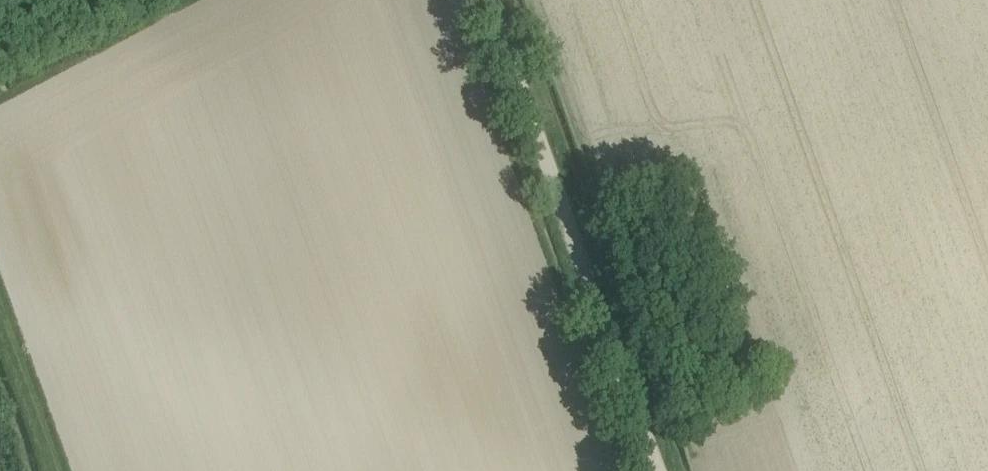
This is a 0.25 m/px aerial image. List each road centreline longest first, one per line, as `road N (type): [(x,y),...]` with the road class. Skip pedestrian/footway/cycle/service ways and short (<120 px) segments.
road 1 (track): [(495,0),(665,470)]

